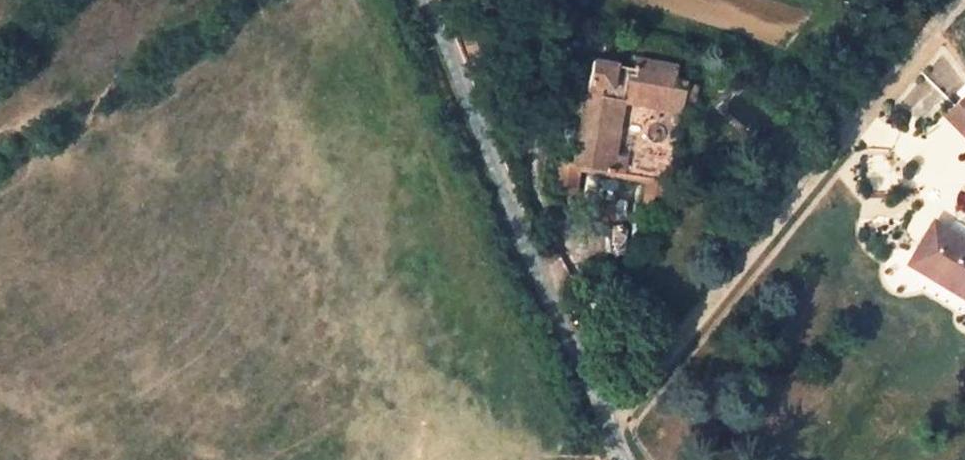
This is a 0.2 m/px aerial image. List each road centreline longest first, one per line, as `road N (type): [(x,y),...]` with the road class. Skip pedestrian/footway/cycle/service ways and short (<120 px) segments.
road 1 (unclassified): [(611,428),(964,24)]
road 2 (unclassified): [(422,0),(611,428)]

